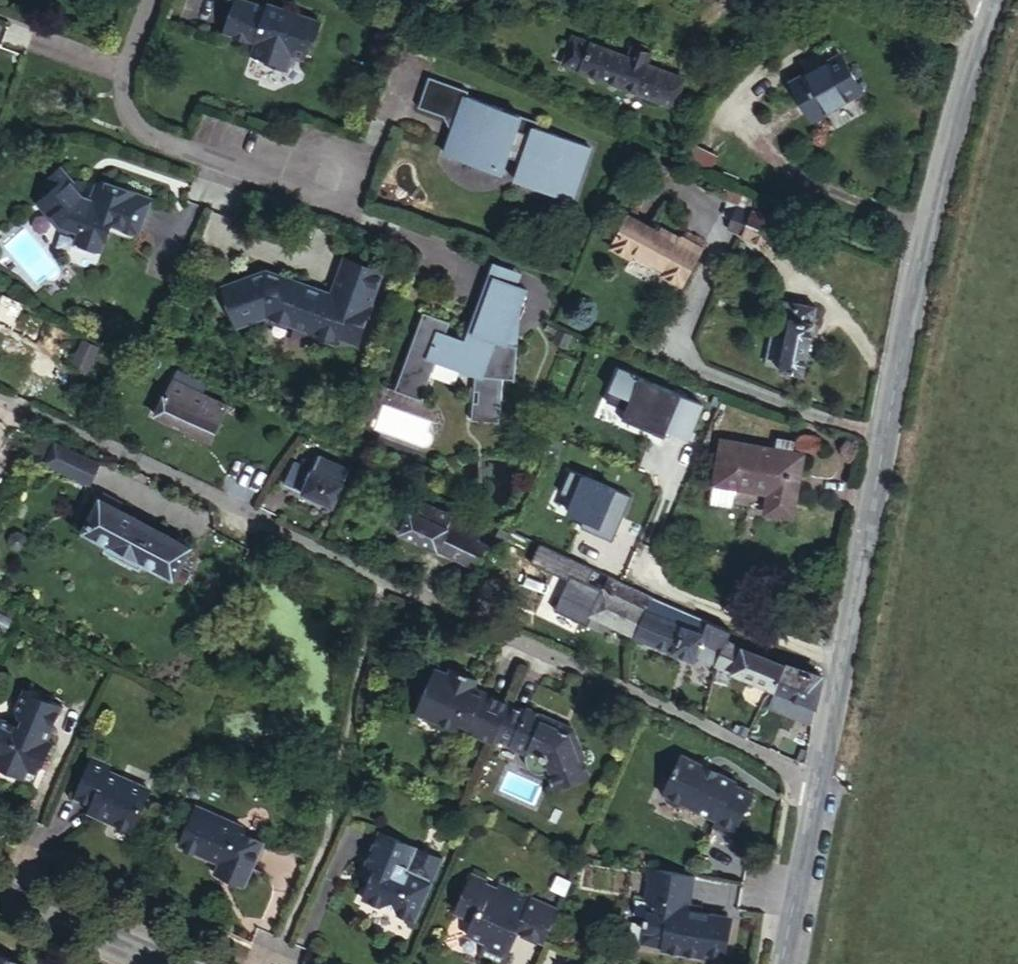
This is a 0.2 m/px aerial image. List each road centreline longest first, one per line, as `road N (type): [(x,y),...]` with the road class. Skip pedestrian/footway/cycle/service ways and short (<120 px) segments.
road 1 (residential): [(817,779),(0,396)]
road 2 (tertiary): [(817,779),(936,172),(986,9)]
road 3 (residential): [(149,0),(127,58),(122,105),(151,138),(295,191),(330,173)]
road 4 (residential): [(173,963),(0,889)]
road 5 (tertiary): [(779,963),(817,779)]

